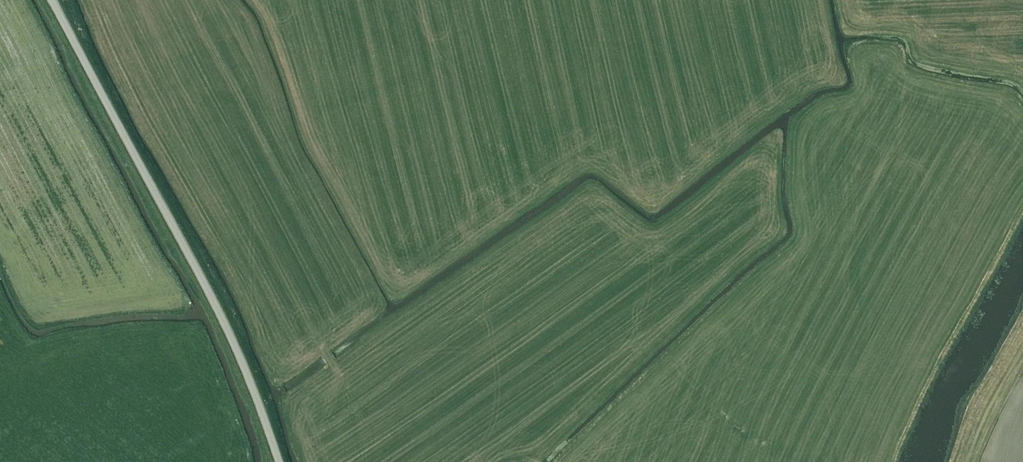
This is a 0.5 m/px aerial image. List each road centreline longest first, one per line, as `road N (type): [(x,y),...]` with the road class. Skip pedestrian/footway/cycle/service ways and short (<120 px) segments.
road 1 (tertiary): [(279,461),(214,303),(51,0)]

